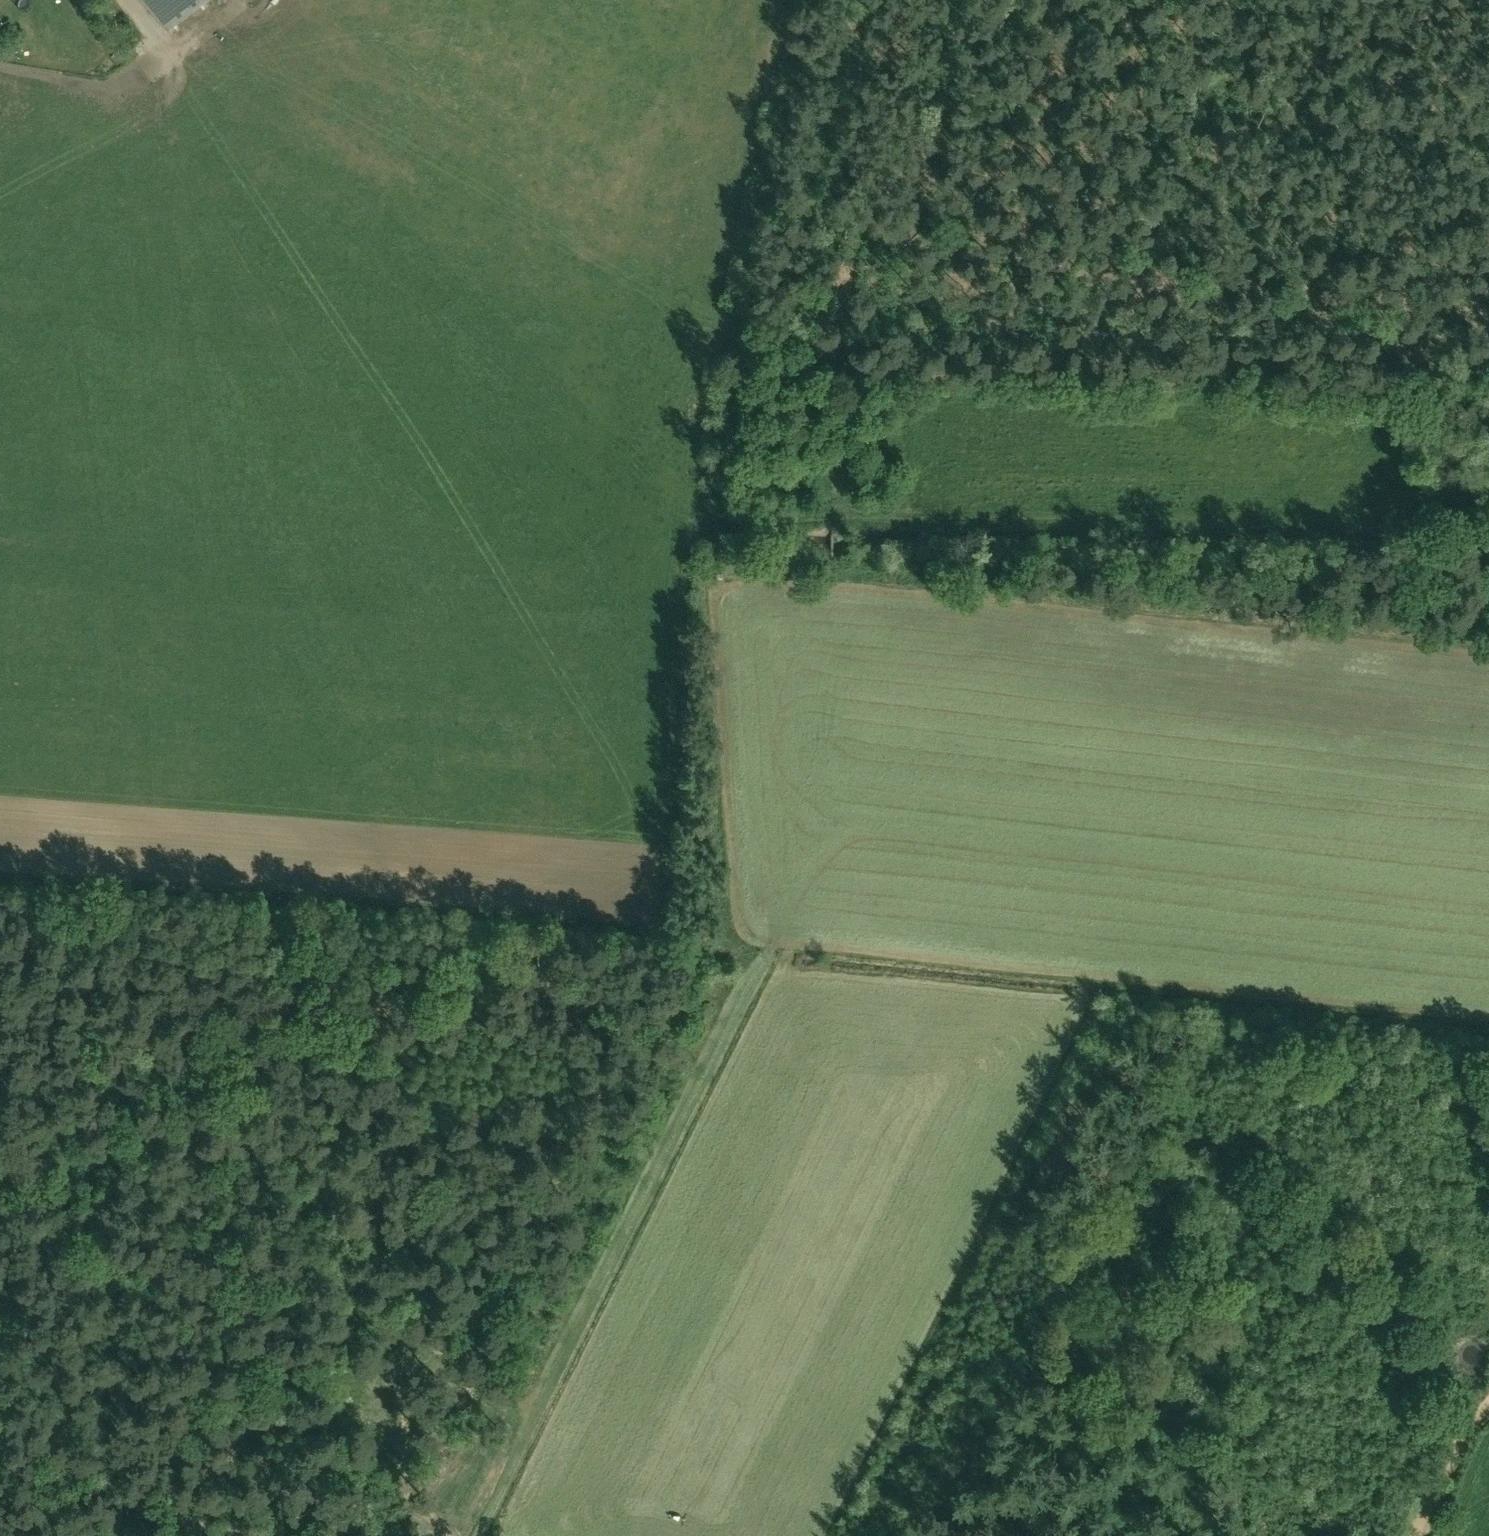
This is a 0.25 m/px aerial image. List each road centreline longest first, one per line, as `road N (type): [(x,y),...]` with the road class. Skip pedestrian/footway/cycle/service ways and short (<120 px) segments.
road 1 (track): [(467,1535),(761,953)]
road 2 (unclassified): [(239,1535),(0,1457)]

